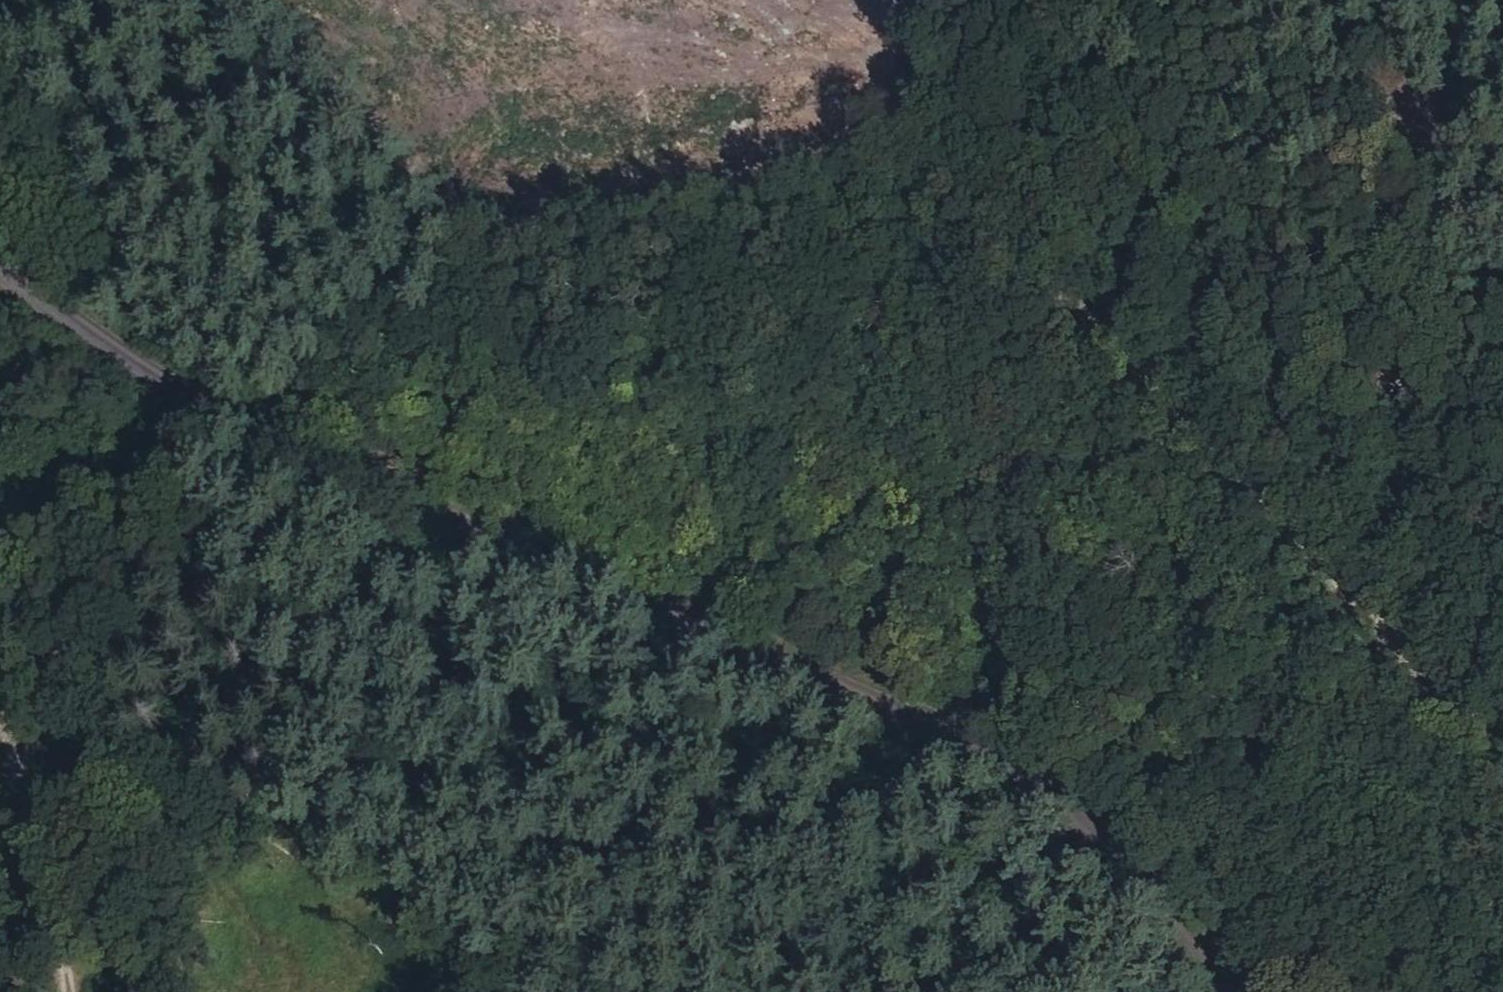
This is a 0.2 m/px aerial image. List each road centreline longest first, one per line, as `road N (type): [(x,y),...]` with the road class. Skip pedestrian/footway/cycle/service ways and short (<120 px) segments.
road 1 (secondary): [(0,252),(278,460),(343,471),(1035,802),(1095,843),(1205,991)]
road 2 (track): [(88,991),(79,932),(0,653)]

